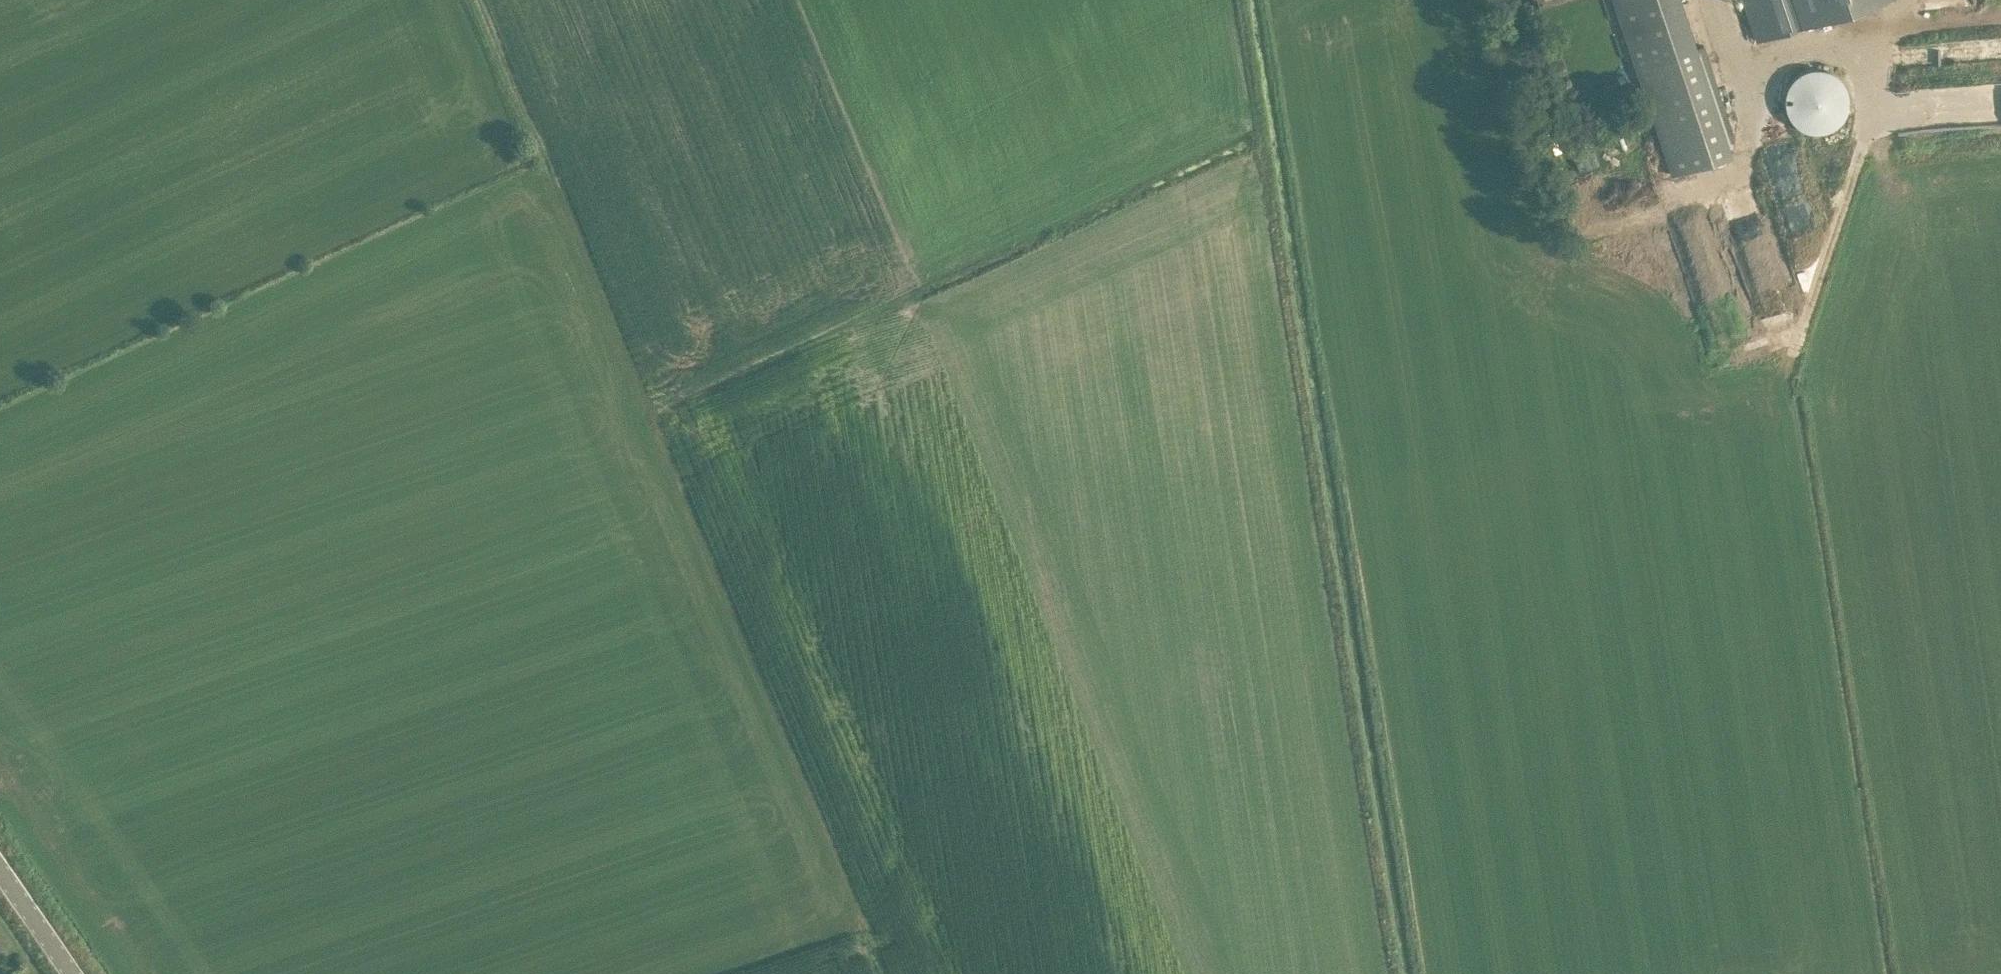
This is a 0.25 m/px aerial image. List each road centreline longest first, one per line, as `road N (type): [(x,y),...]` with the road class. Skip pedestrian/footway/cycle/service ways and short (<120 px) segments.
road 1 (track): [(2000,24),(1878,31),(1738,63),(1714,0)]
road 2 (unclassified): [(79,973),(0,860)]

